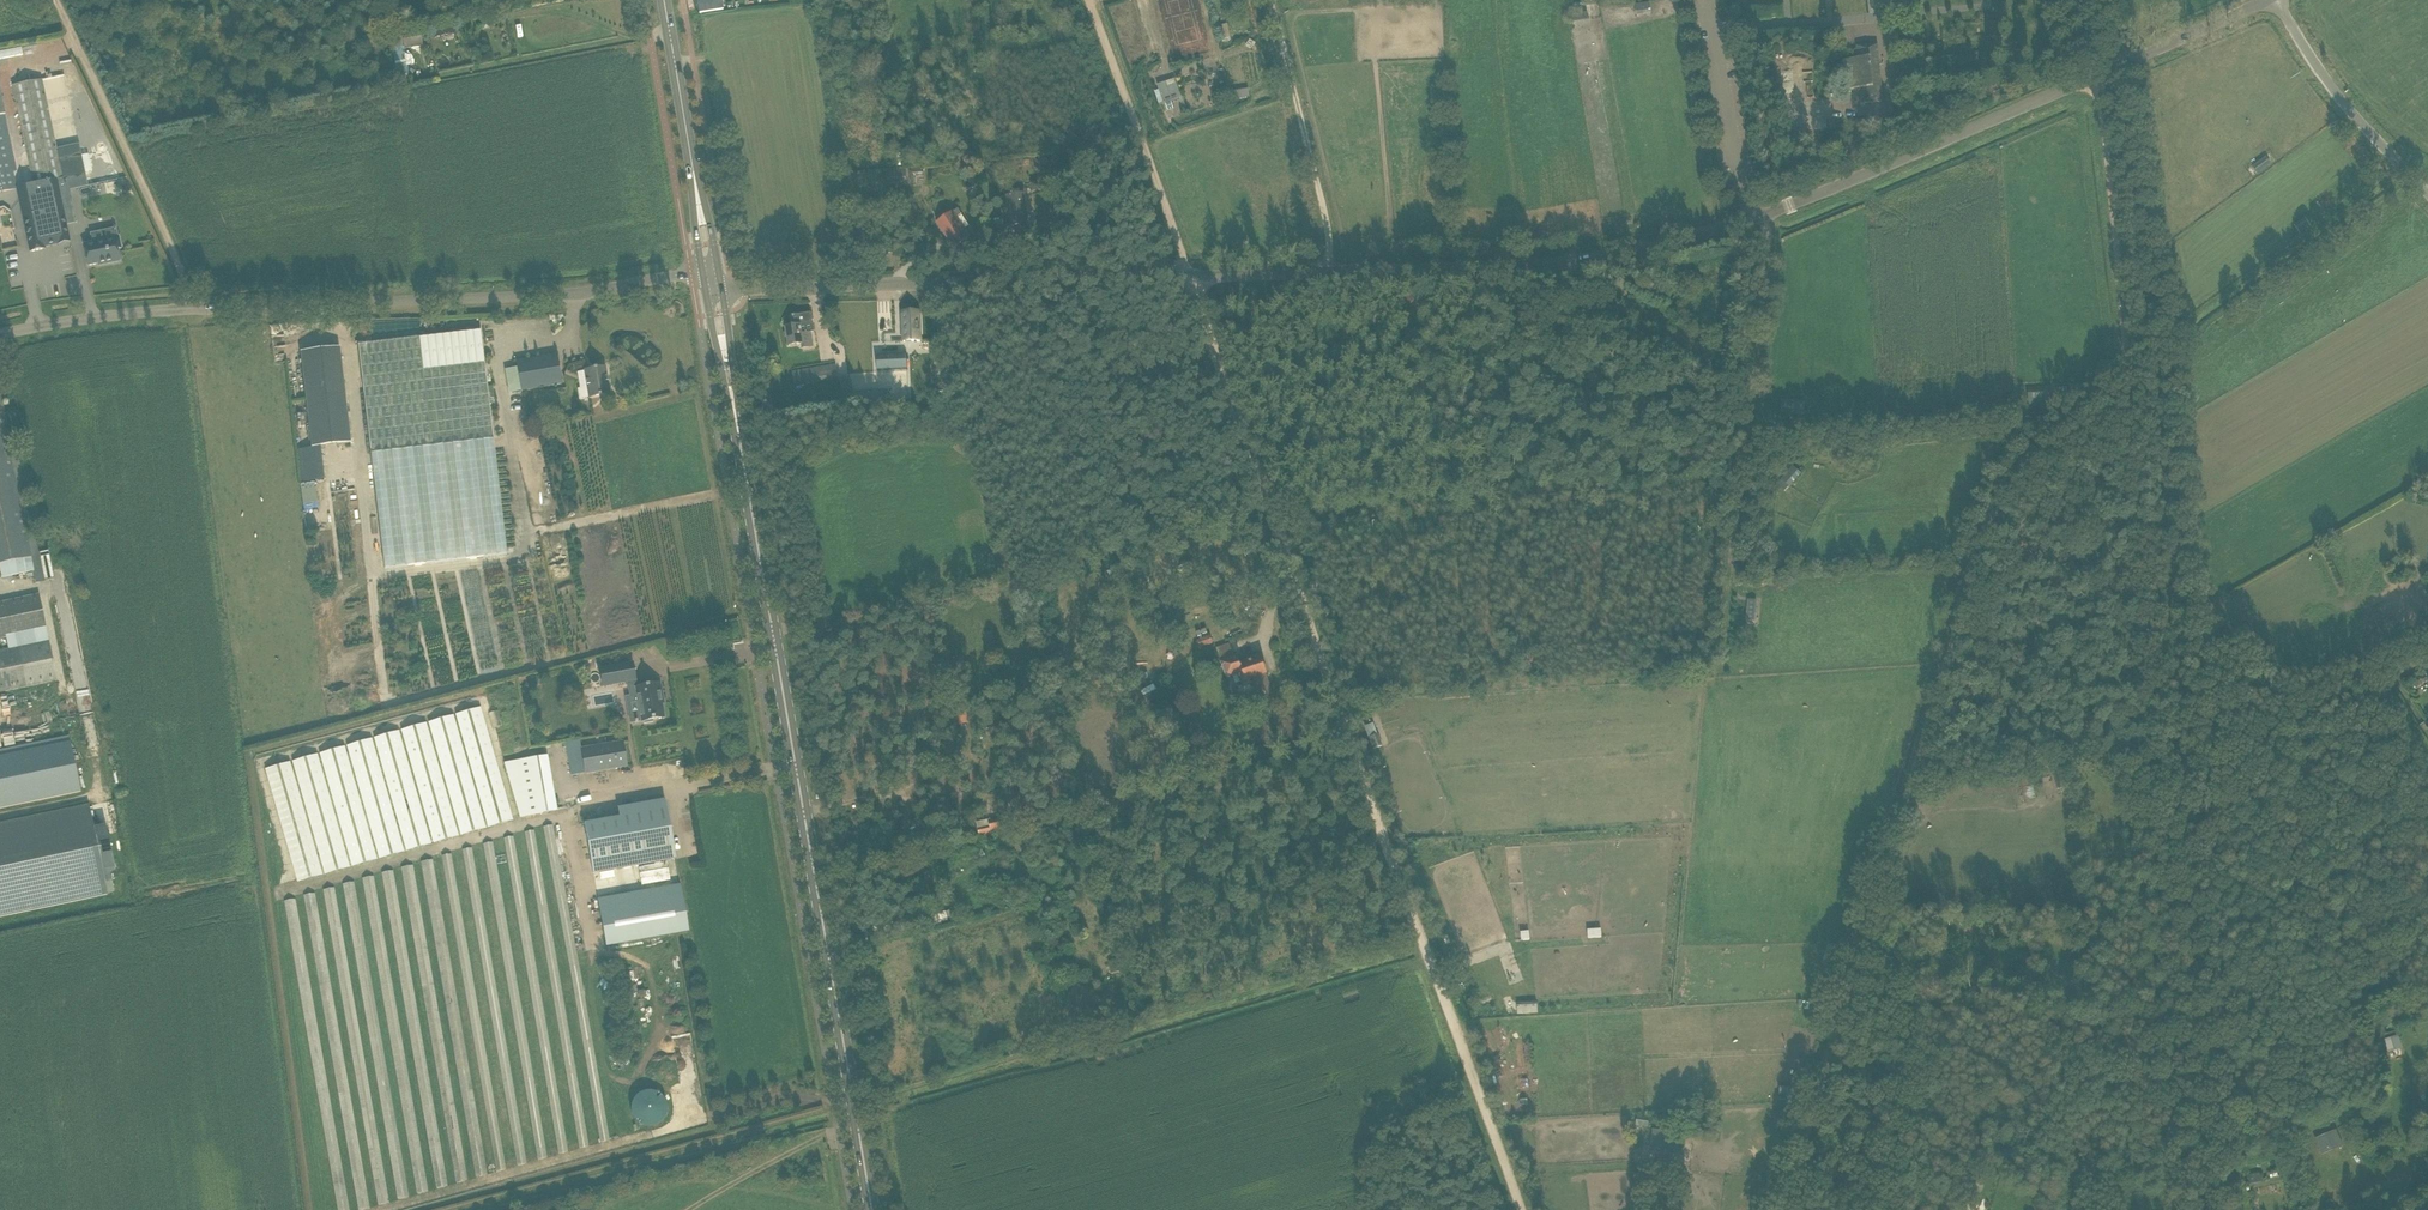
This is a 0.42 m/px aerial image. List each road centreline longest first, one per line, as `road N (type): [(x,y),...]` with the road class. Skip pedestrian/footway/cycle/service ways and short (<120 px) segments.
road 1 (track): [(1775,1209),(1988,511),(2013,475),(2117,392),(2128,358),(2093,79)]
road 2 (track): [(2137,60),(2183,344),(2238,1209)]
road 3 (residential): [(1518,1209),(1189,278)]
road 4 (residential): [(1189,278),(1570,262),(1664,244),(1831,190),(2120,68)]
road 5 (secondary): [(870,1209),(727,373)]
road 6 (unclassified): [(703,274),(489,299),(195,308),(0,336)]
road 7 (residential): [(743,291),(1189,278)]
road 8 (track): [(55,0),(195,308)]
road 9 (residential): [(1091,0),(1189,278)]
road 10 (track): [(1268,0),(1338,277)]
road 11 (residential): [(2427,195),(2338,97),(2275,0)]
road 12 (secondary): [(691,171),(662,0)]
road 13 (residential): [(2120,68),(2266,0)]
road 14 (track): [(1762,216),(1768,289),(1758,358)]

